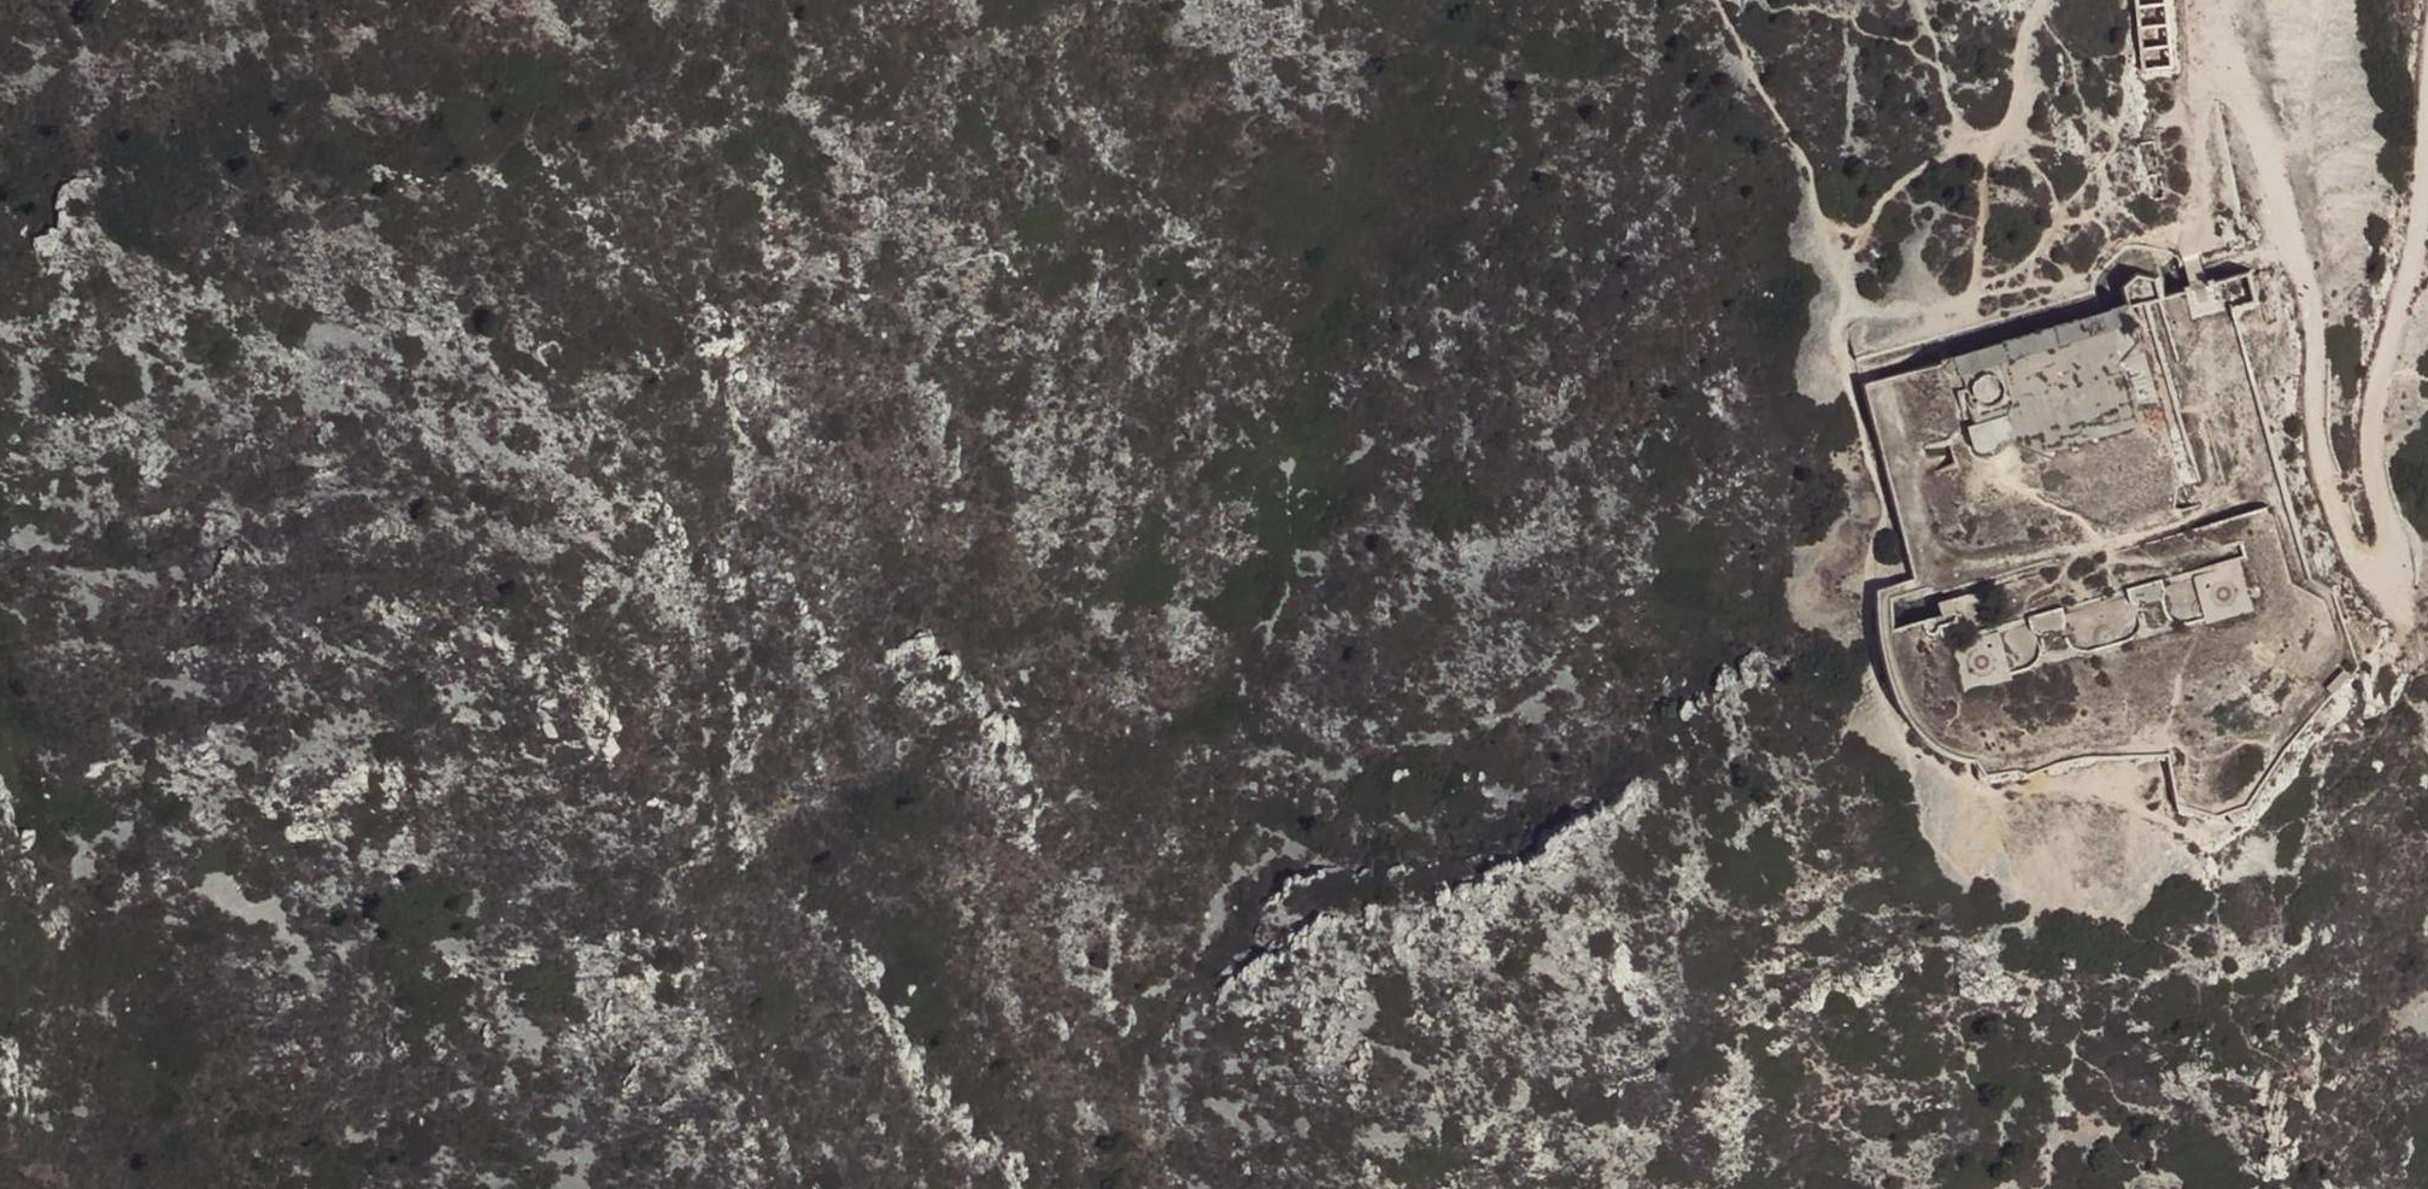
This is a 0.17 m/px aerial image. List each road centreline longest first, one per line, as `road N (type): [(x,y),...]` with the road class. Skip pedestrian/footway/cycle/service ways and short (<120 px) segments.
road 1 (track): [(2211,0),(2313,307),(2319,452),(2366,575),(2378,589),(2395,591),(2405,582),(2376,497),(2370,416),(2414,260),(2427,152)]

